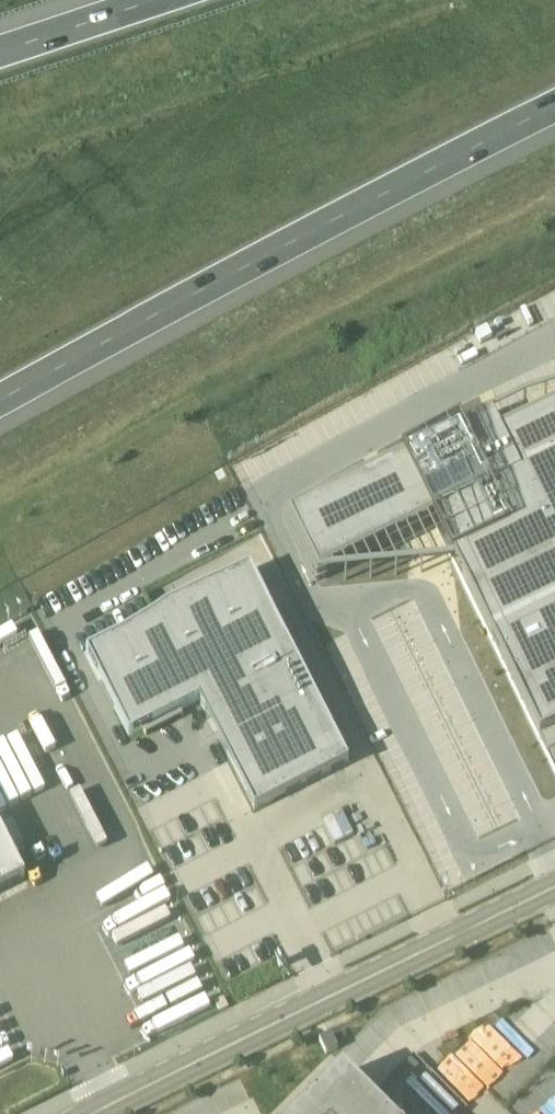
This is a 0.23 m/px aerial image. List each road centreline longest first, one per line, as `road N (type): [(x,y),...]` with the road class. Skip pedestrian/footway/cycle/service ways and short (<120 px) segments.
road 1 (motorway): [(0,405),(554,109)]
road 2 (tertiary): [(554,886),(97,1113)]
road 3 (motorway): [(150,0),(0,51)]

